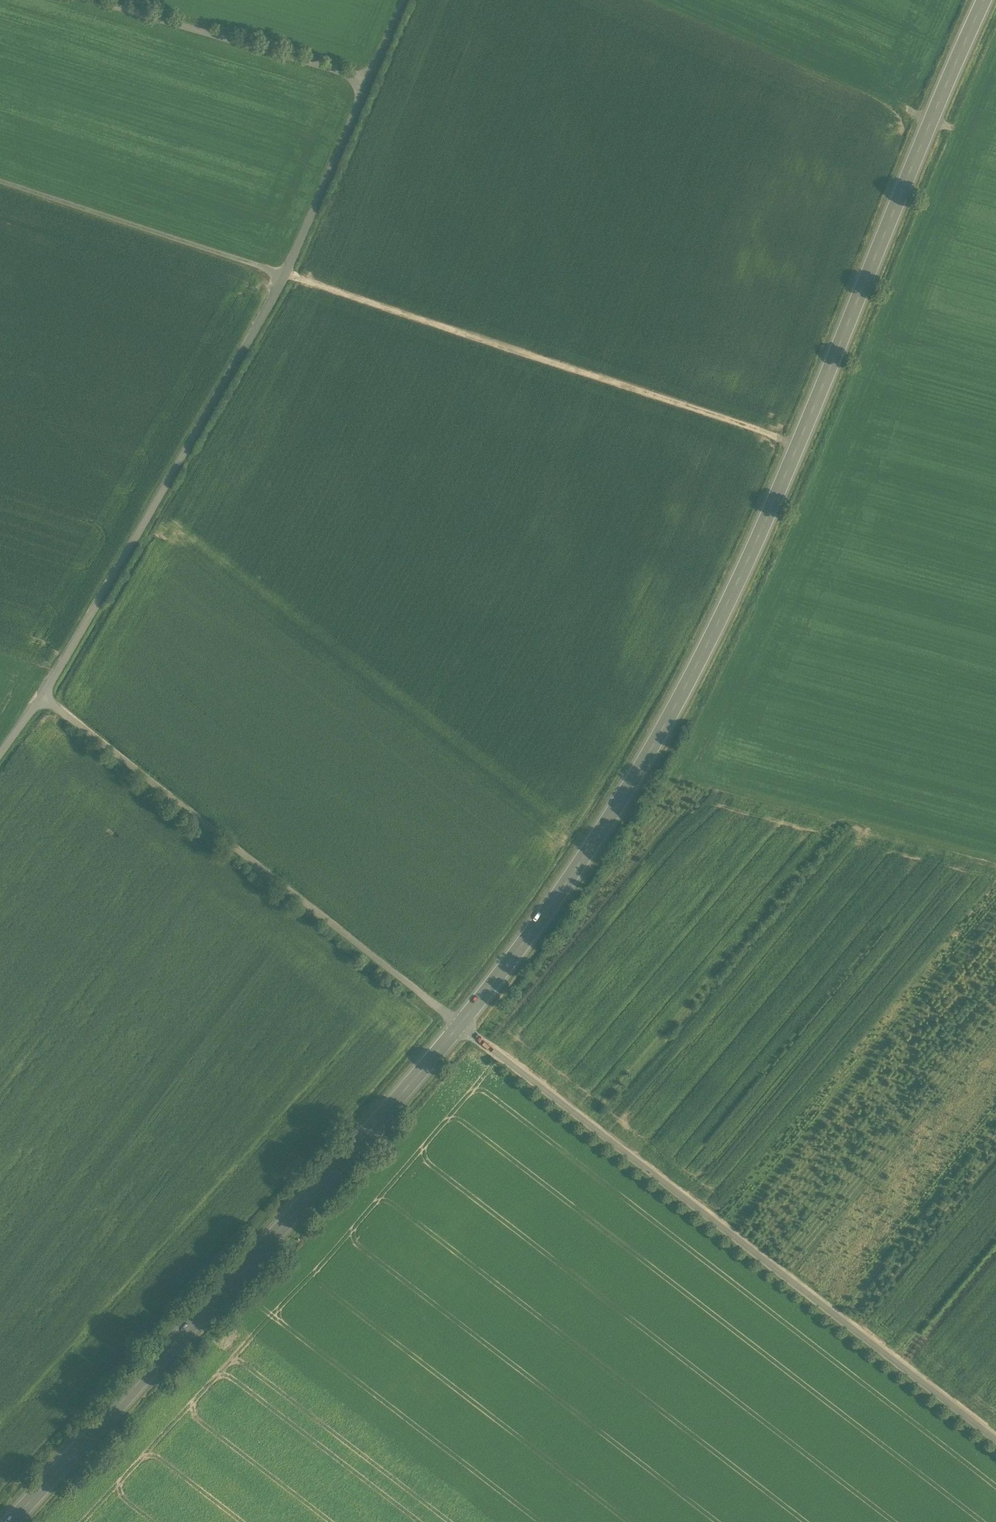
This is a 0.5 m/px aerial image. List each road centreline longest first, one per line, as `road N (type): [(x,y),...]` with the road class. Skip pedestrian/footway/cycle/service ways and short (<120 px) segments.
road 1 (secondary): [(463,1018),(10,1521)]
road 2 (unclassified): [(995,1427),(463,1018)]
road 3 (secondary): [(799,441),(722,613),(623,795),(463,1018)]
road 4 (unclassified): [(287,269),(799,441)]
road 5 (unclassified): [(42,692),(463,1018)]
road 6 (unclassified): [(42,692),(202,432),(287,269)]
road 7 (secondary): [(984,0),(799,441)]
road 8 (unclassified): [(287,269),(0,173)]
road 9 (unclassified): [(369,80),(93,0)]
road 10 (unclassified): [(287,269),(369,80)]

